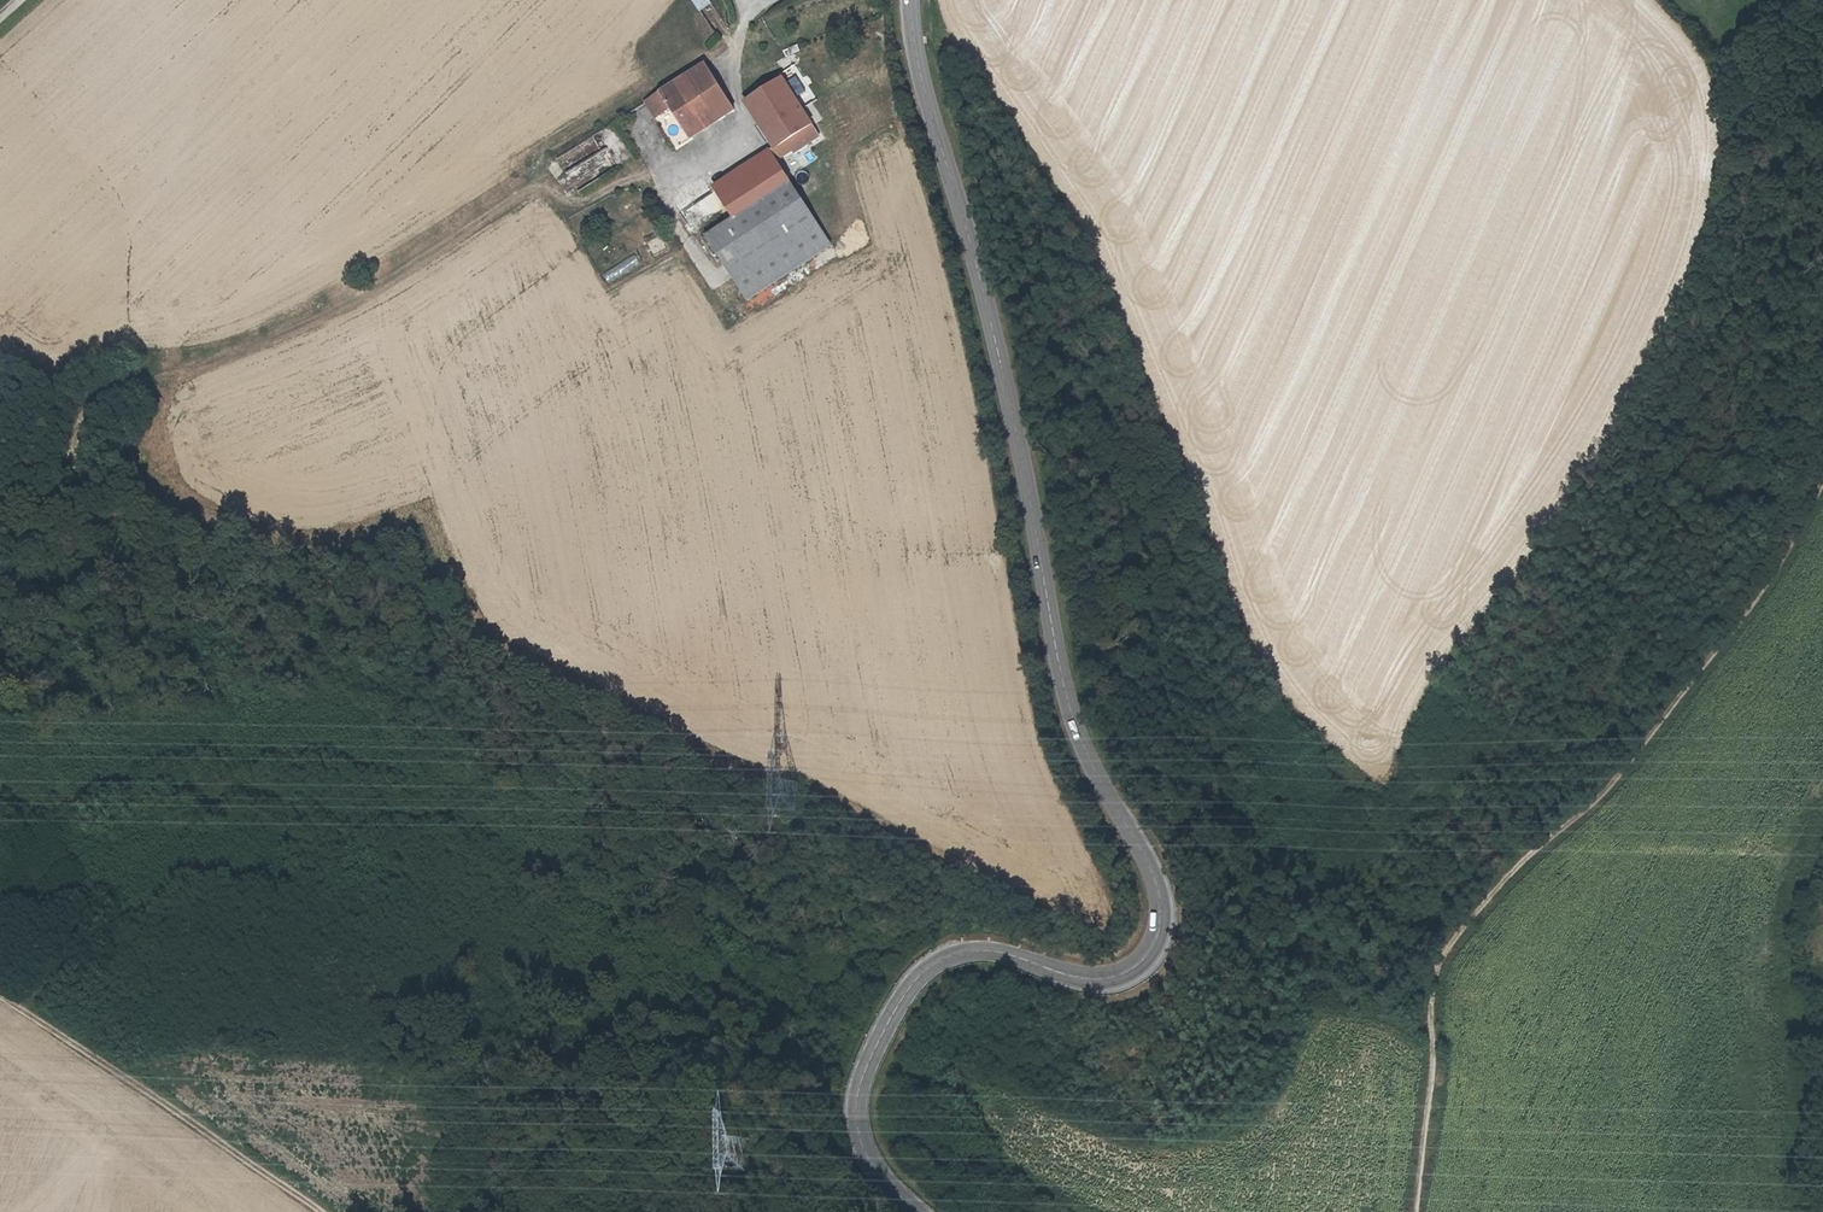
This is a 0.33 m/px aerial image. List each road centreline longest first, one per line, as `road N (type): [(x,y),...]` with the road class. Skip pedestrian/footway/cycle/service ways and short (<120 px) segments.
road 1 (secondary): [(910,0),(1020,475),(1062,706),(1157,894),(1162,932),(1122,981),(970,951),(941,955),(925,969),(876,1055),(866,1108),(886,1181),(919,1211)]
road 2 (track): [(1418,1211),(1435,1048),(1425,996),(1446,935),(1491,881),(1606,790),(1789,559),(1822,488)]
road 3 (track): [(318,1211),(0,1003)]

